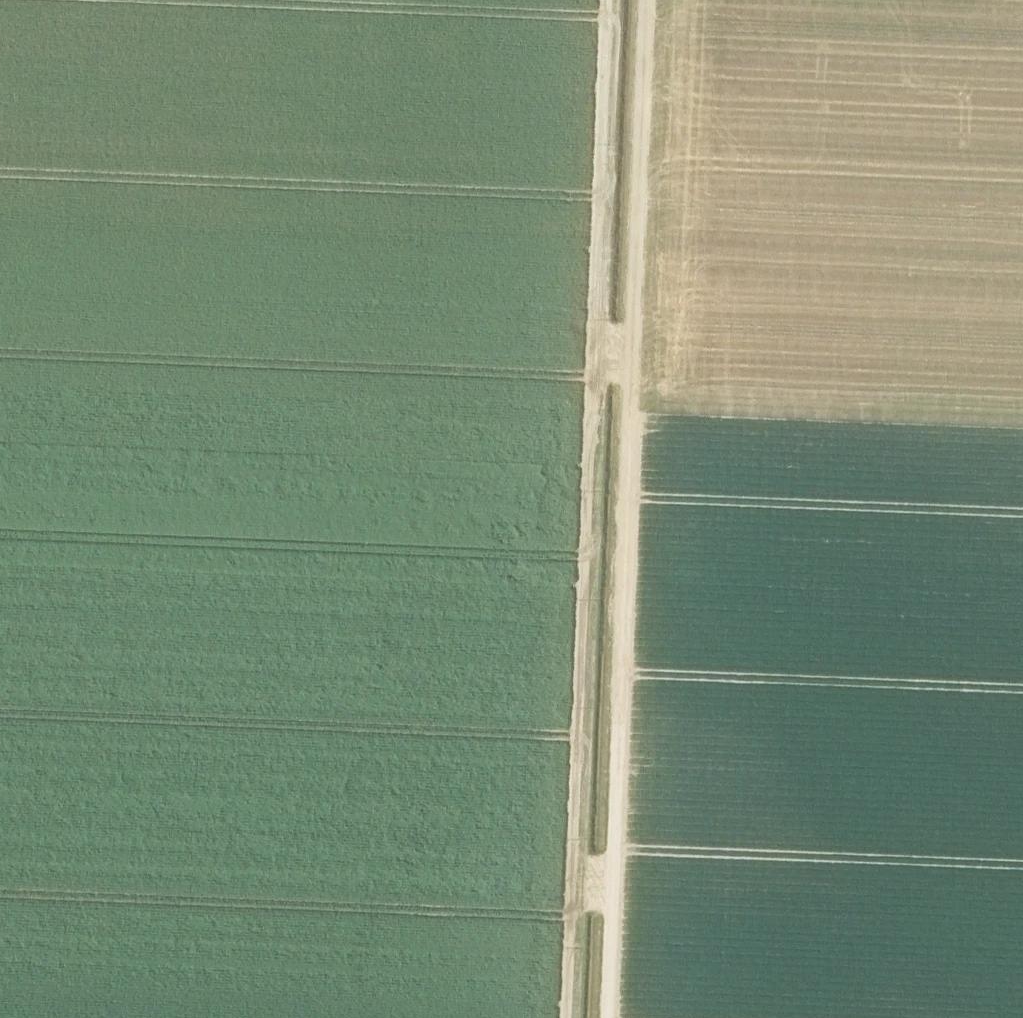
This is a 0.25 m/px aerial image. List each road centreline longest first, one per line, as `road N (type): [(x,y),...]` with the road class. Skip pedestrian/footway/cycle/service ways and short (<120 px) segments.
road 1 (track): [(619,723),(607,1017)]

